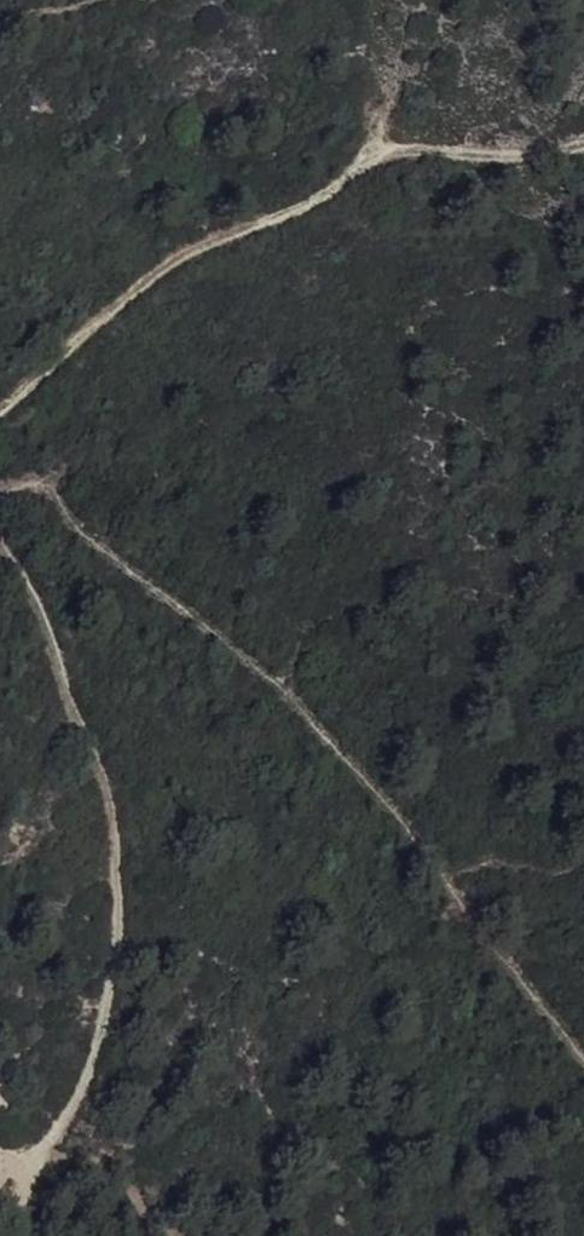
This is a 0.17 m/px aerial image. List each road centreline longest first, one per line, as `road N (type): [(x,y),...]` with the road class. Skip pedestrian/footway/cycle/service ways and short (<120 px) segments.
road 1 (track): [(583,1060),(295,694),(89,535),(0,496)]
road 2 (track): [(0,543),(34,597),(101,765),(115,890),(113,991),(88,1086),(8,1235)]
road 3 (track): [(583,144),(535,157),(379,151),(302,203),(167,268),(0,416)]

